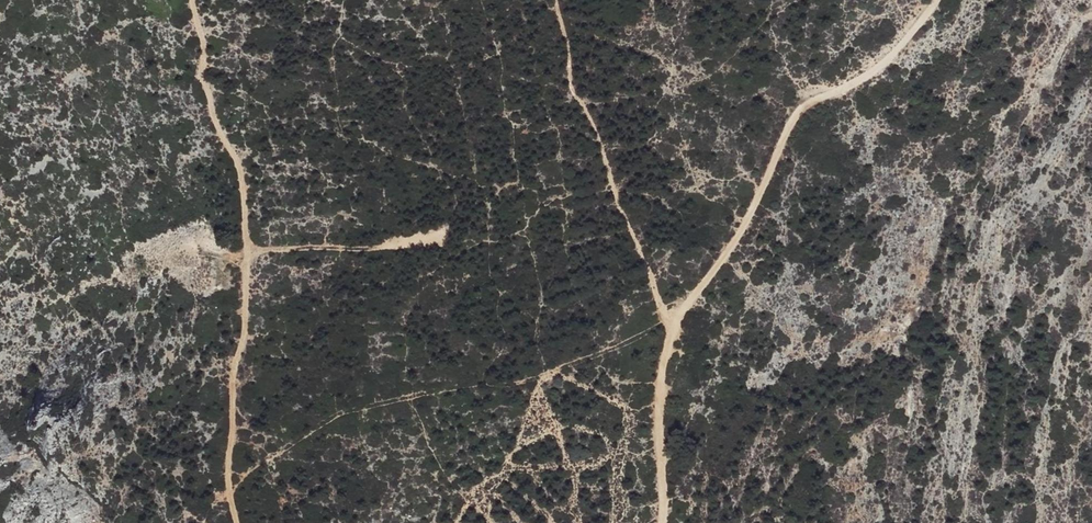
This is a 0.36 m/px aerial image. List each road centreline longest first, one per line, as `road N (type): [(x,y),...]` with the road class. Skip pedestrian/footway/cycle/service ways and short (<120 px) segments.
road 1 (track): [(228,493),(341,415),(484,383),(537,380),(675,320),(662,305),(597,135),(572,90),(557,0)]
road 2 (track): [(662,522),(663,386),(675,320),(743,231),(799,114),(885,64),(939,0)]
road 3 (track): [(192,0),(204,38),(202,71),(238,164),(249,247),(249,329),(230,392),(228,493),(237,522)]

